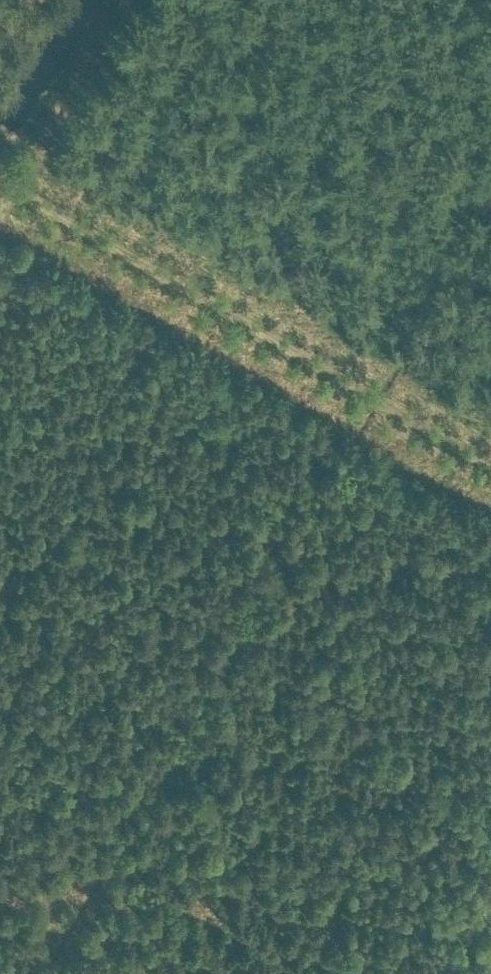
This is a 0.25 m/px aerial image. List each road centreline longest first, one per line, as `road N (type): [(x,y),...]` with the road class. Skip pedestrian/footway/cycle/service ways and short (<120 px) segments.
road 1 (track): [(490,463),(0,181)]

